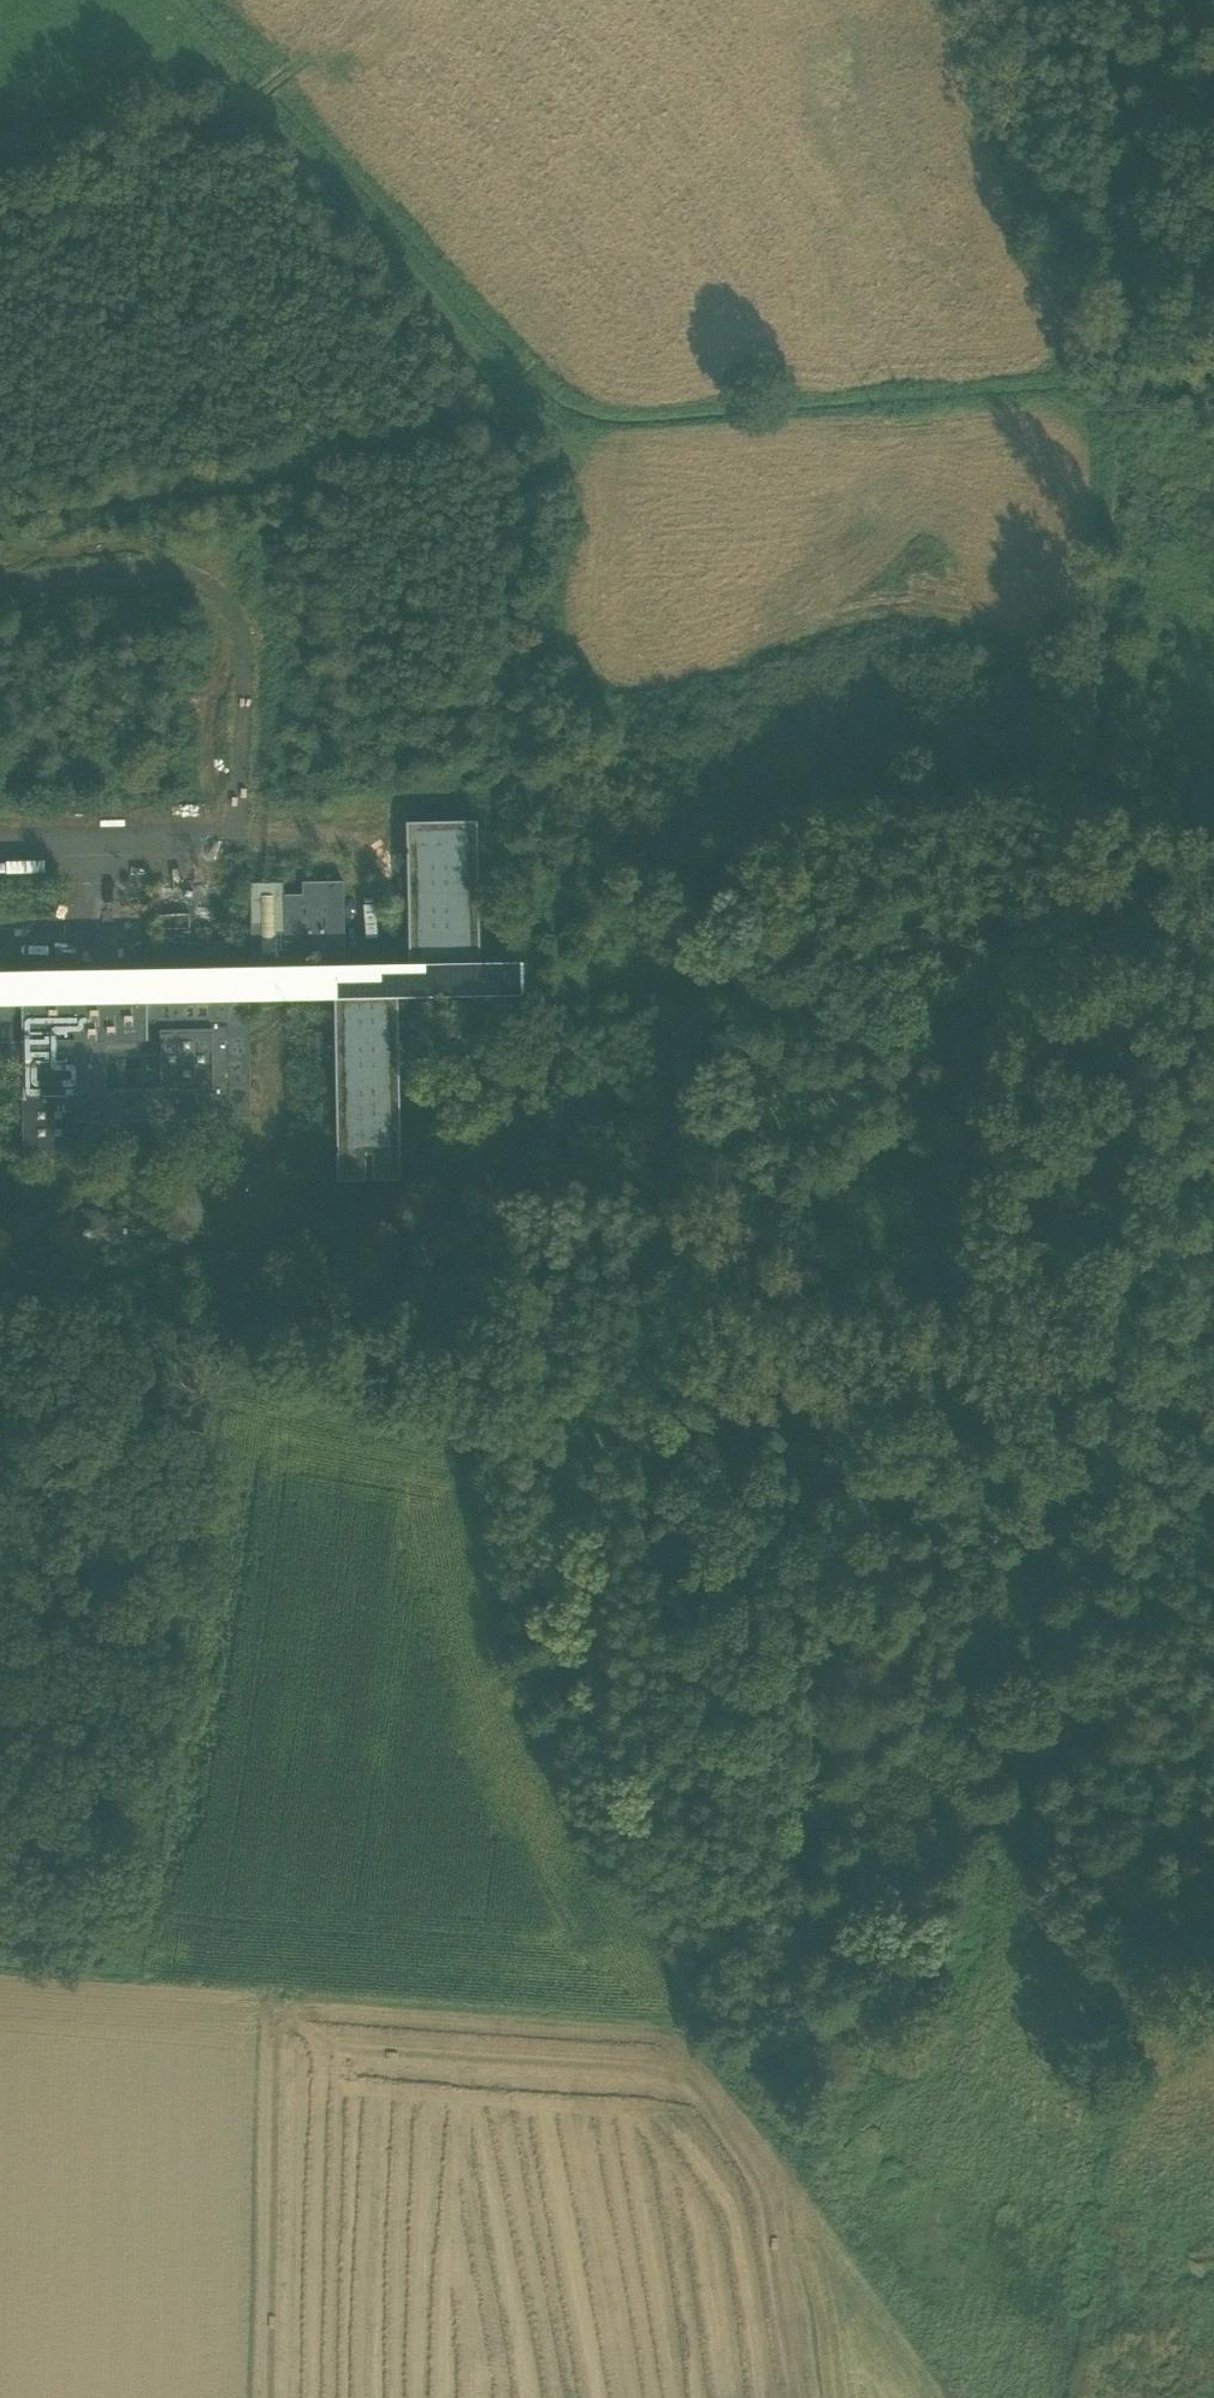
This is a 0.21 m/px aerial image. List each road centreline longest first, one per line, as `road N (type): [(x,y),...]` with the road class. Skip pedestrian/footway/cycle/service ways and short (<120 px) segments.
road 1 (track): [(0,169),(254,97),(451,330),(566,440)]

